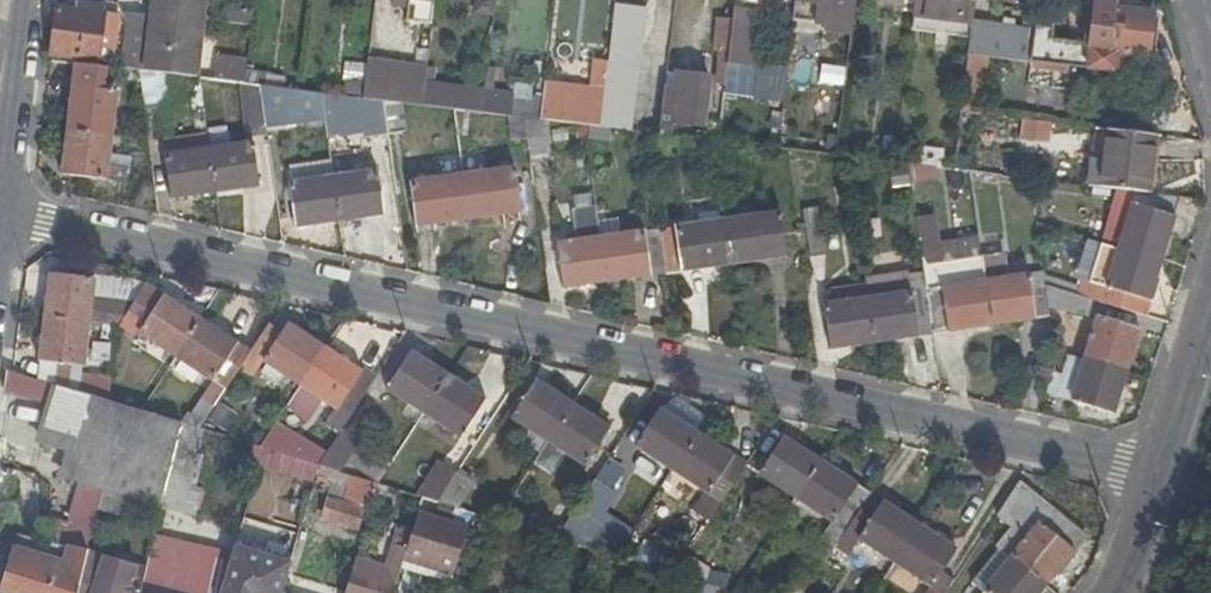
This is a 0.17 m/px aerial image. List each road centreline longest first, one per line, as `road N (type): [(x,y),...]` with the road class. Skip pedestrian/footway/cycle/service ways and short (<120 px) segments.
road 1 (residential): [(4,212),(1152,476)]
road 2 (residential): [(4,212),(32,0)]
road 3 (tertiary): [(1152,476),(1210,301)]
road 4 (tertiary): [(1090,592),(1152,476)]

